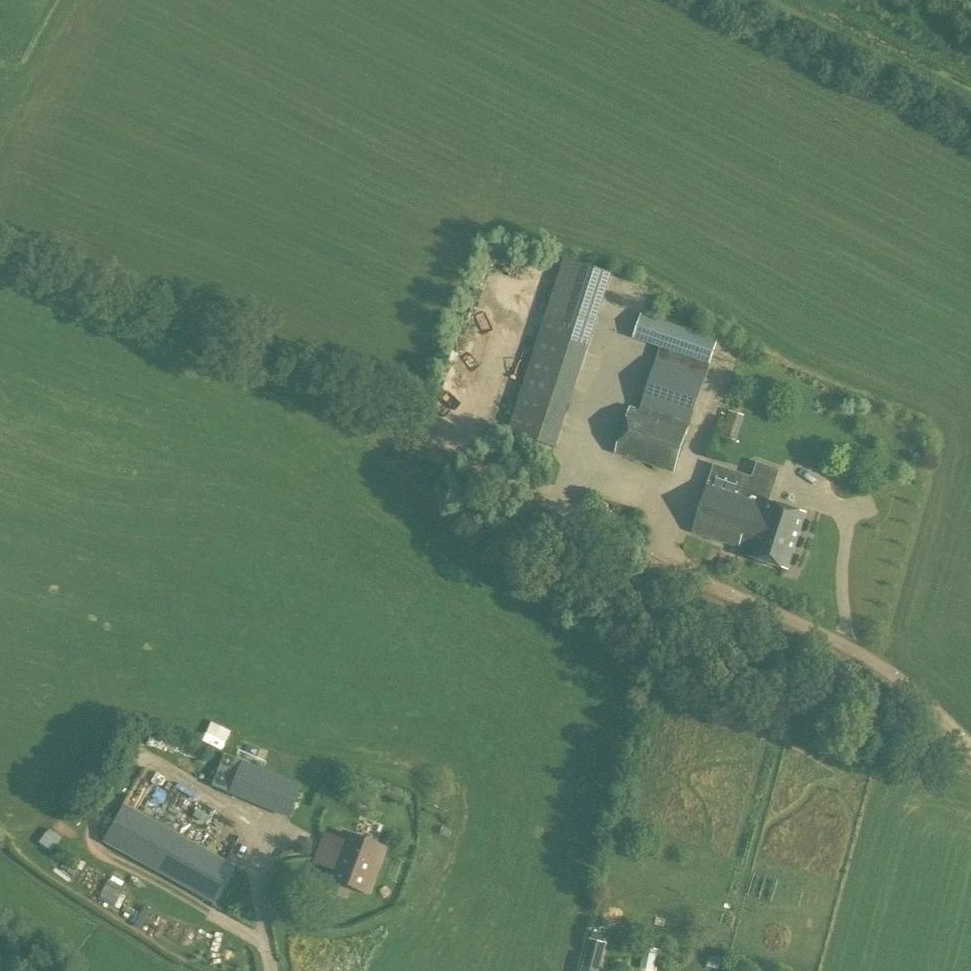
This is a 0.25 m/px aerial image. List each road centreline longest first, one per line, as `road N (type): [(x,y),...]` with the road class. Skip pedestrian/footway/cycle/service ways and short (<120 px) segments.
road 1 (track): [(970,747),(850,647),(647,557),(426,430)]

